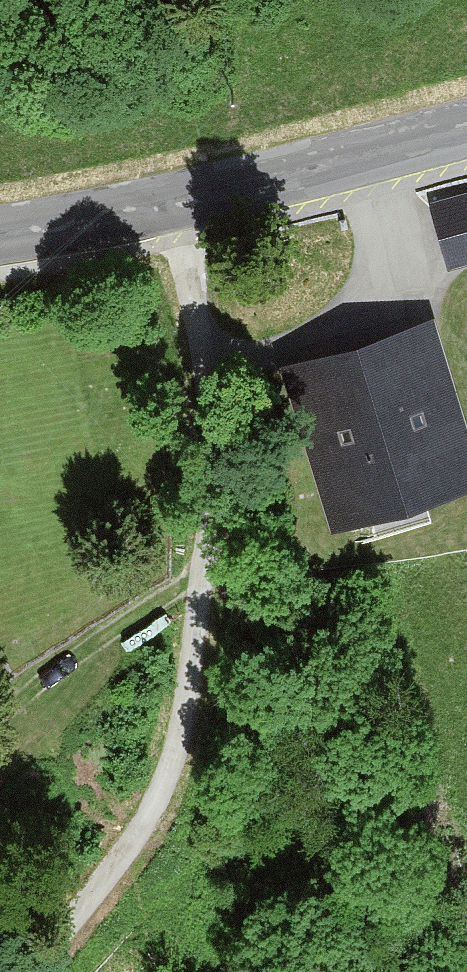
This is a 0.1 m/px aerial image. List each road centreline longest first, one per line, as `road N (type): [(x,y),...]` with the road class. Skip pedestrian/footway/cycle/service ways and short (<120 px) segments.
road 1 (track): [(37,971),(134,838),(174,761),(213,500),(195,276),(180,199)]
road 2 (tertiary): [(0,230),(180,199),(466,126)]
road 3 (track): [(203,572),(0,709)]

